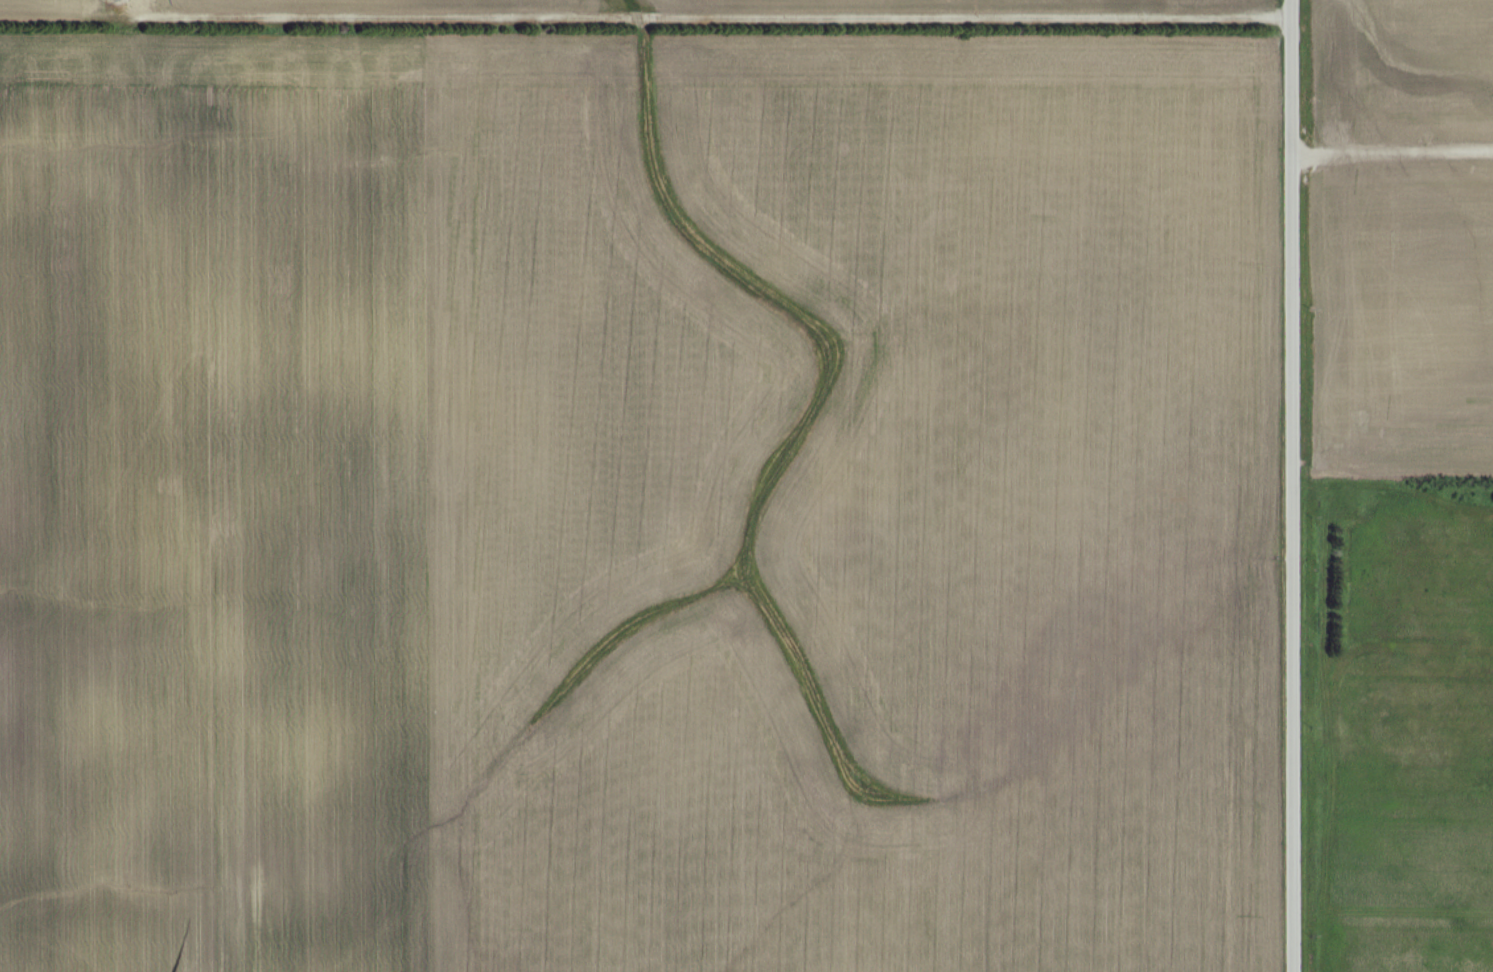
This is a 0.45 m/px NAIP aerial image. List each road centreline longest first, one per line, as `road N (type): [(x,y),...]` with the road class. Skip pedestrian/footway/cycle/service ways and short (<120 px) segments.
road 1 (residential): [(1289,971),(1287,0)]

